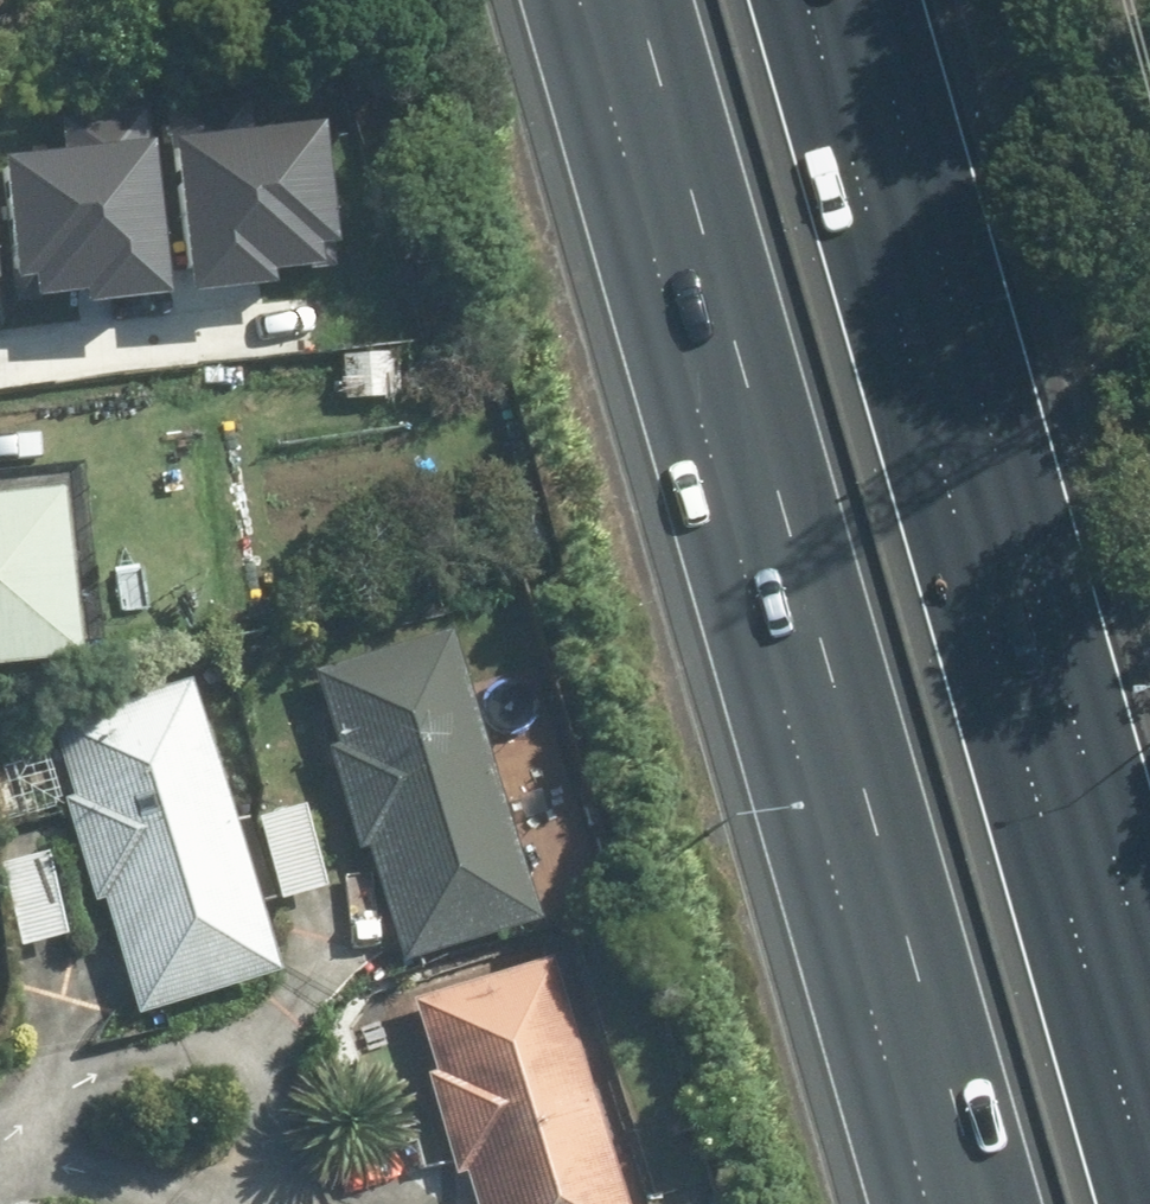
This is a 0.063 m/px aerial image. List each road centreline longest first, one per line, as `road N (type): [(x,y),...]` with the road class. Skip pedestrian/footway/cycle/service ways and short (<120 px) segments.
road 1 (motorway): [(988,1203),(640,0)]
road 2 (motorway): [(809,0),(1149,1179)]
road 3 (residential): [(11,1145),(44,1104),(87,1075),(212,1059),(257,1080),(276,1116),(261,1178),(232,1203)]
road 4 (residential): [(188,1203),(142,1198),(44,1161)]

